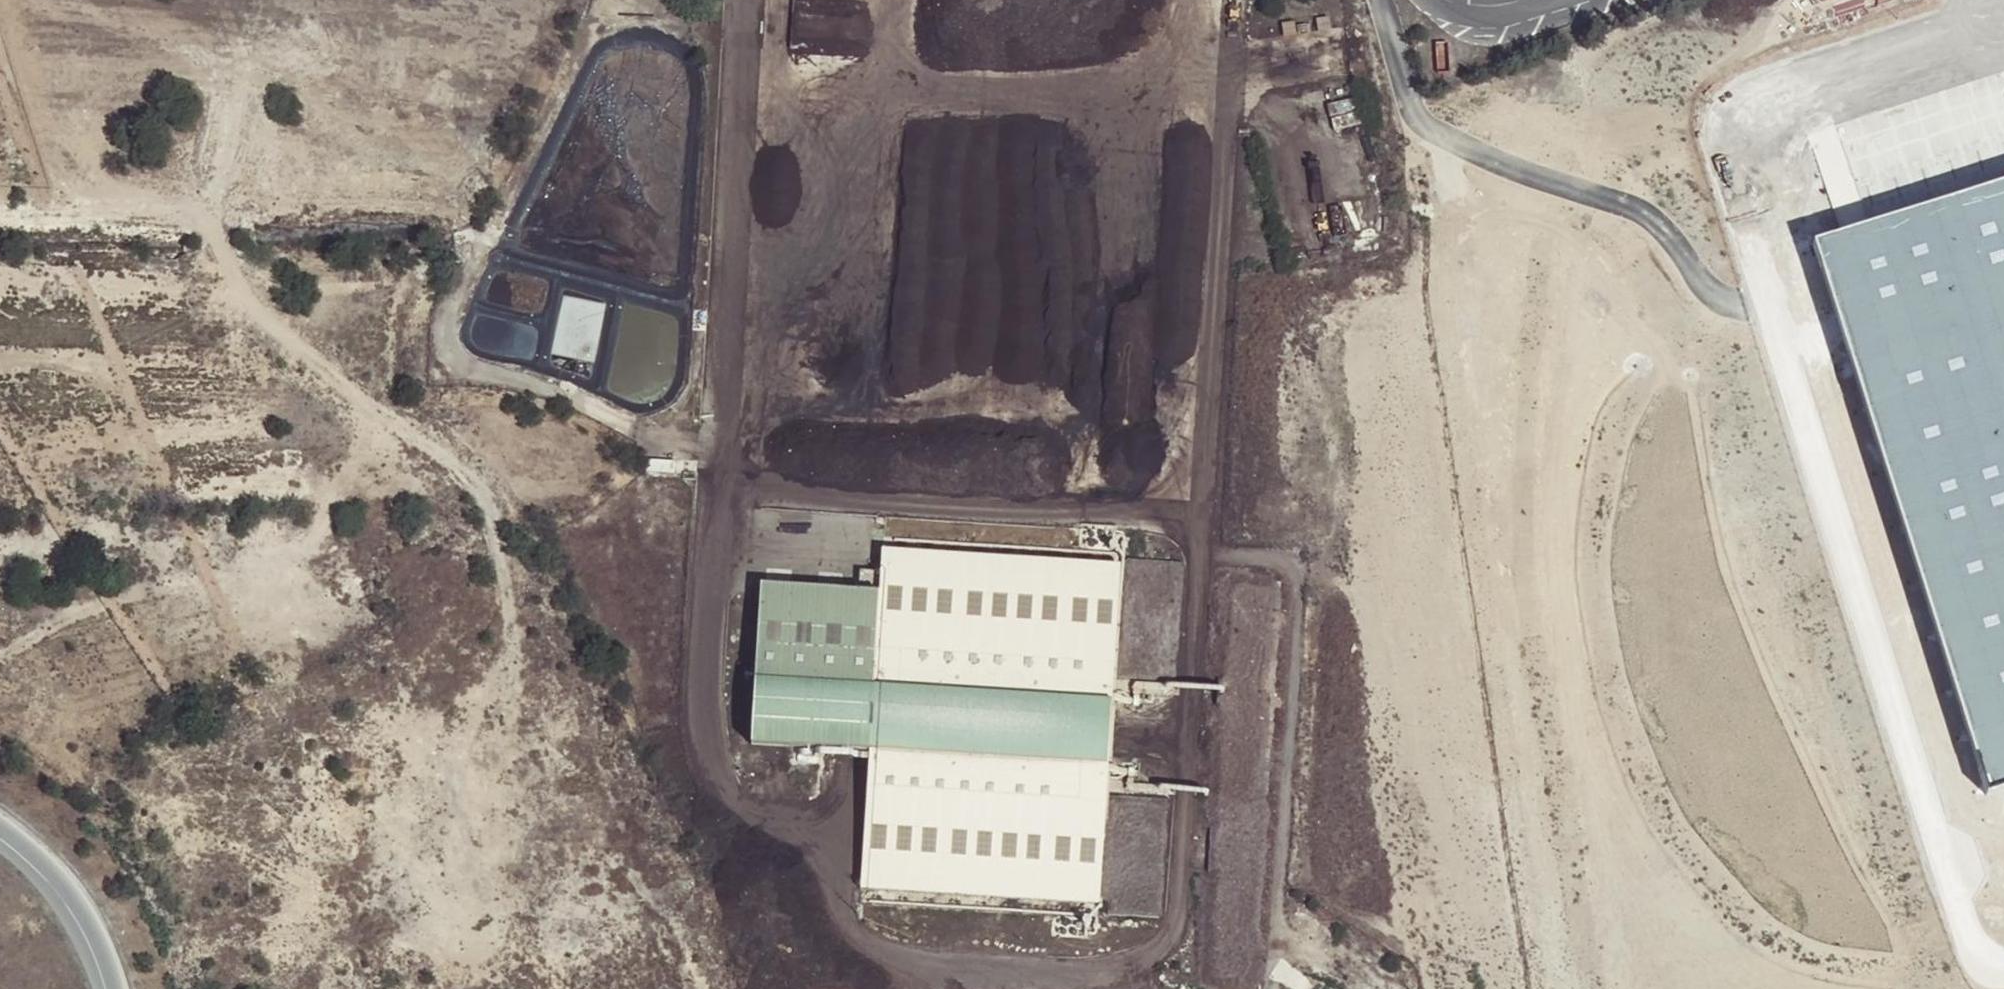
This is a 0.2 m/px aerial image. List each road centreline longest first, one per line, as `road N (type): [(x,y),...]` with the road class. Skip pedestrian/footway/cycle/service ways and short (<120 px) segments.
road 1 (motorway): [(363,988),(46,734),(0,676)]
road 2 (motorway): [(0,831),(53,874),(88,925),(113,988)]

